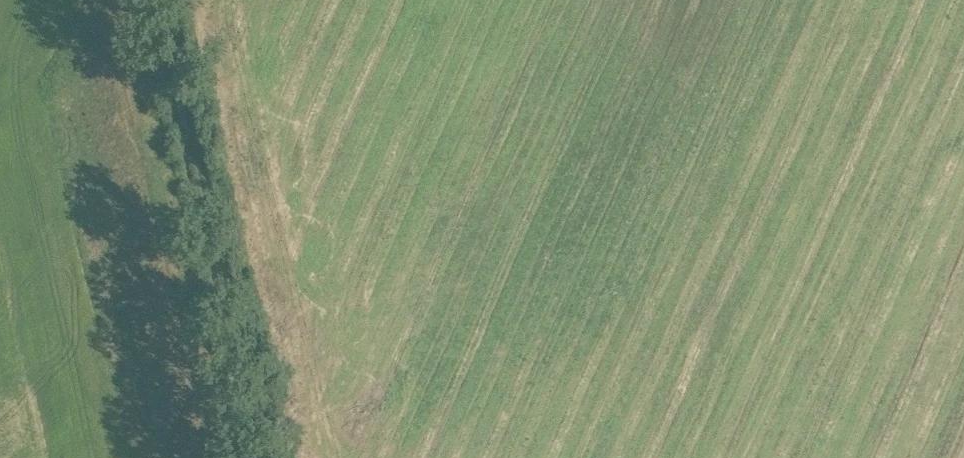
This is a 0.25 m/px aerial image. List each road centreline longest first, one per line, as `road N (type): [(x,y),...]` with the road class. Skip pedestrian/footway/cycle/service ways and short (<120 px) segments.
road 1 (track): [(251,457),(149,0)]

